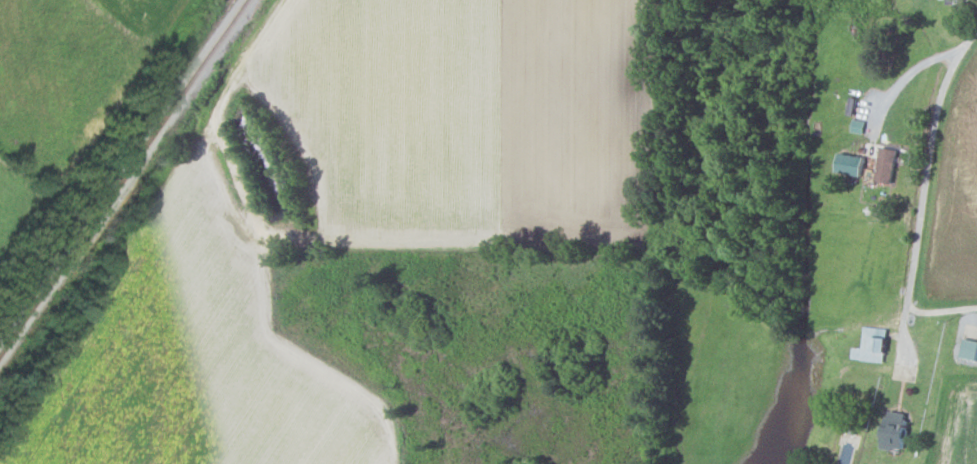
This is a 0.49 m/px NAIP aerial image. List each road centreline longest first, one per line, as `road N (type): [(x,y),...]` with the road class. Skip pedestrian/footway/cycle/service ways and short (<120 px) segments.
road 1 (residential): [(976,34),(946,91),(919,288),(921,310),(976,311)]

